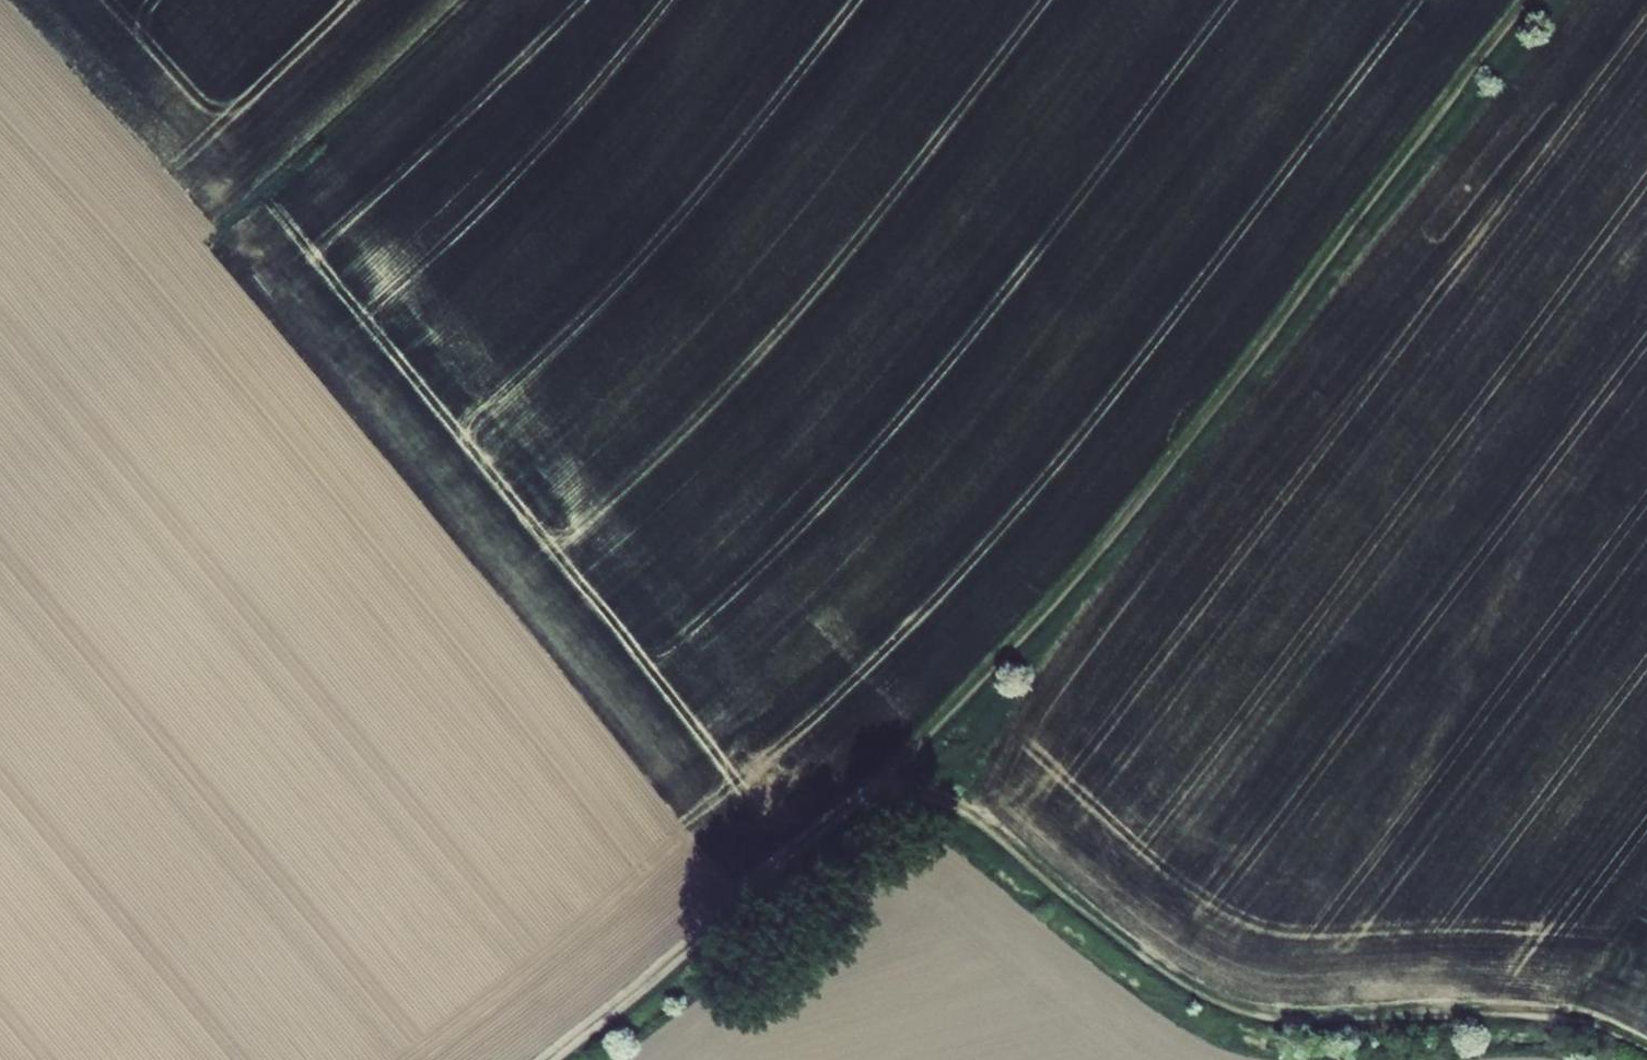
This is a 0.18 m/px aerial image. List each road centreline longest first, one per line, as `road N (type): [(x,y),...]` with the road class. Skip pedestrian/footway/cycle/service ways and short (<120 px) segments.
road 1 (track): [(1536,0),(1138,512),(851,810)]
road 2 (track): [(851,810),(942,802),(1179,989),(1276,1025),(1577,1022),(1643,1059)]
road 3 (track): [(546,1059),(851,810)]

